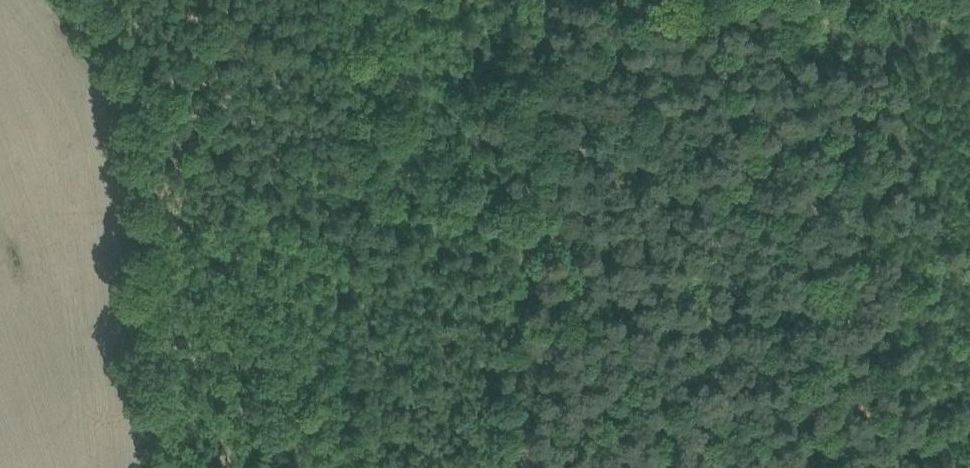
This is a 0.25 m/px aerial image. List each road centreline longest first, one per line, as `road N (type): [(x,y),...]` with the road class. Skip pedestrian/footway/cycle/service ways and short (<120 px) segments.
road 1 (track): [(510,467),(544,0)]

